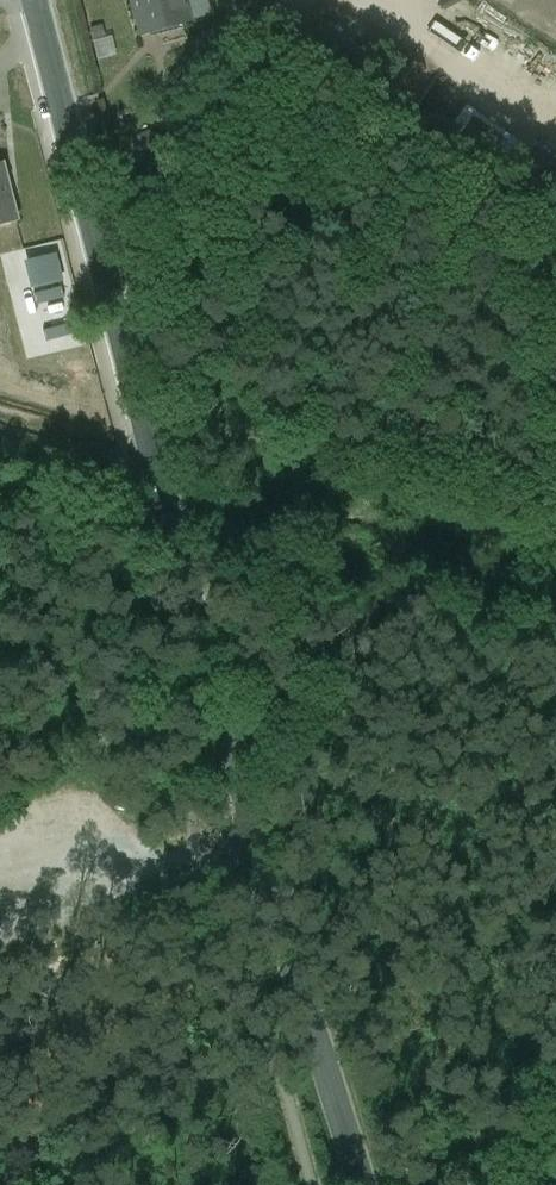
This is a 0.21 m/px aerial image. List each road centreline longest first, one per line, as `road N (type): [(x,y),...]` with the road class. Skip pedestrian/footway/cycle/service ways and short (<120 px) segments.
road 1 (tertiary): [(259,863),(38,0)]
road 2 (track): [(144,397),(535,483),(555,474)]
road 3 (tertiary): [(363,1184),(259,863)]
road 4 (residential): [(259,863),(0,934)]

